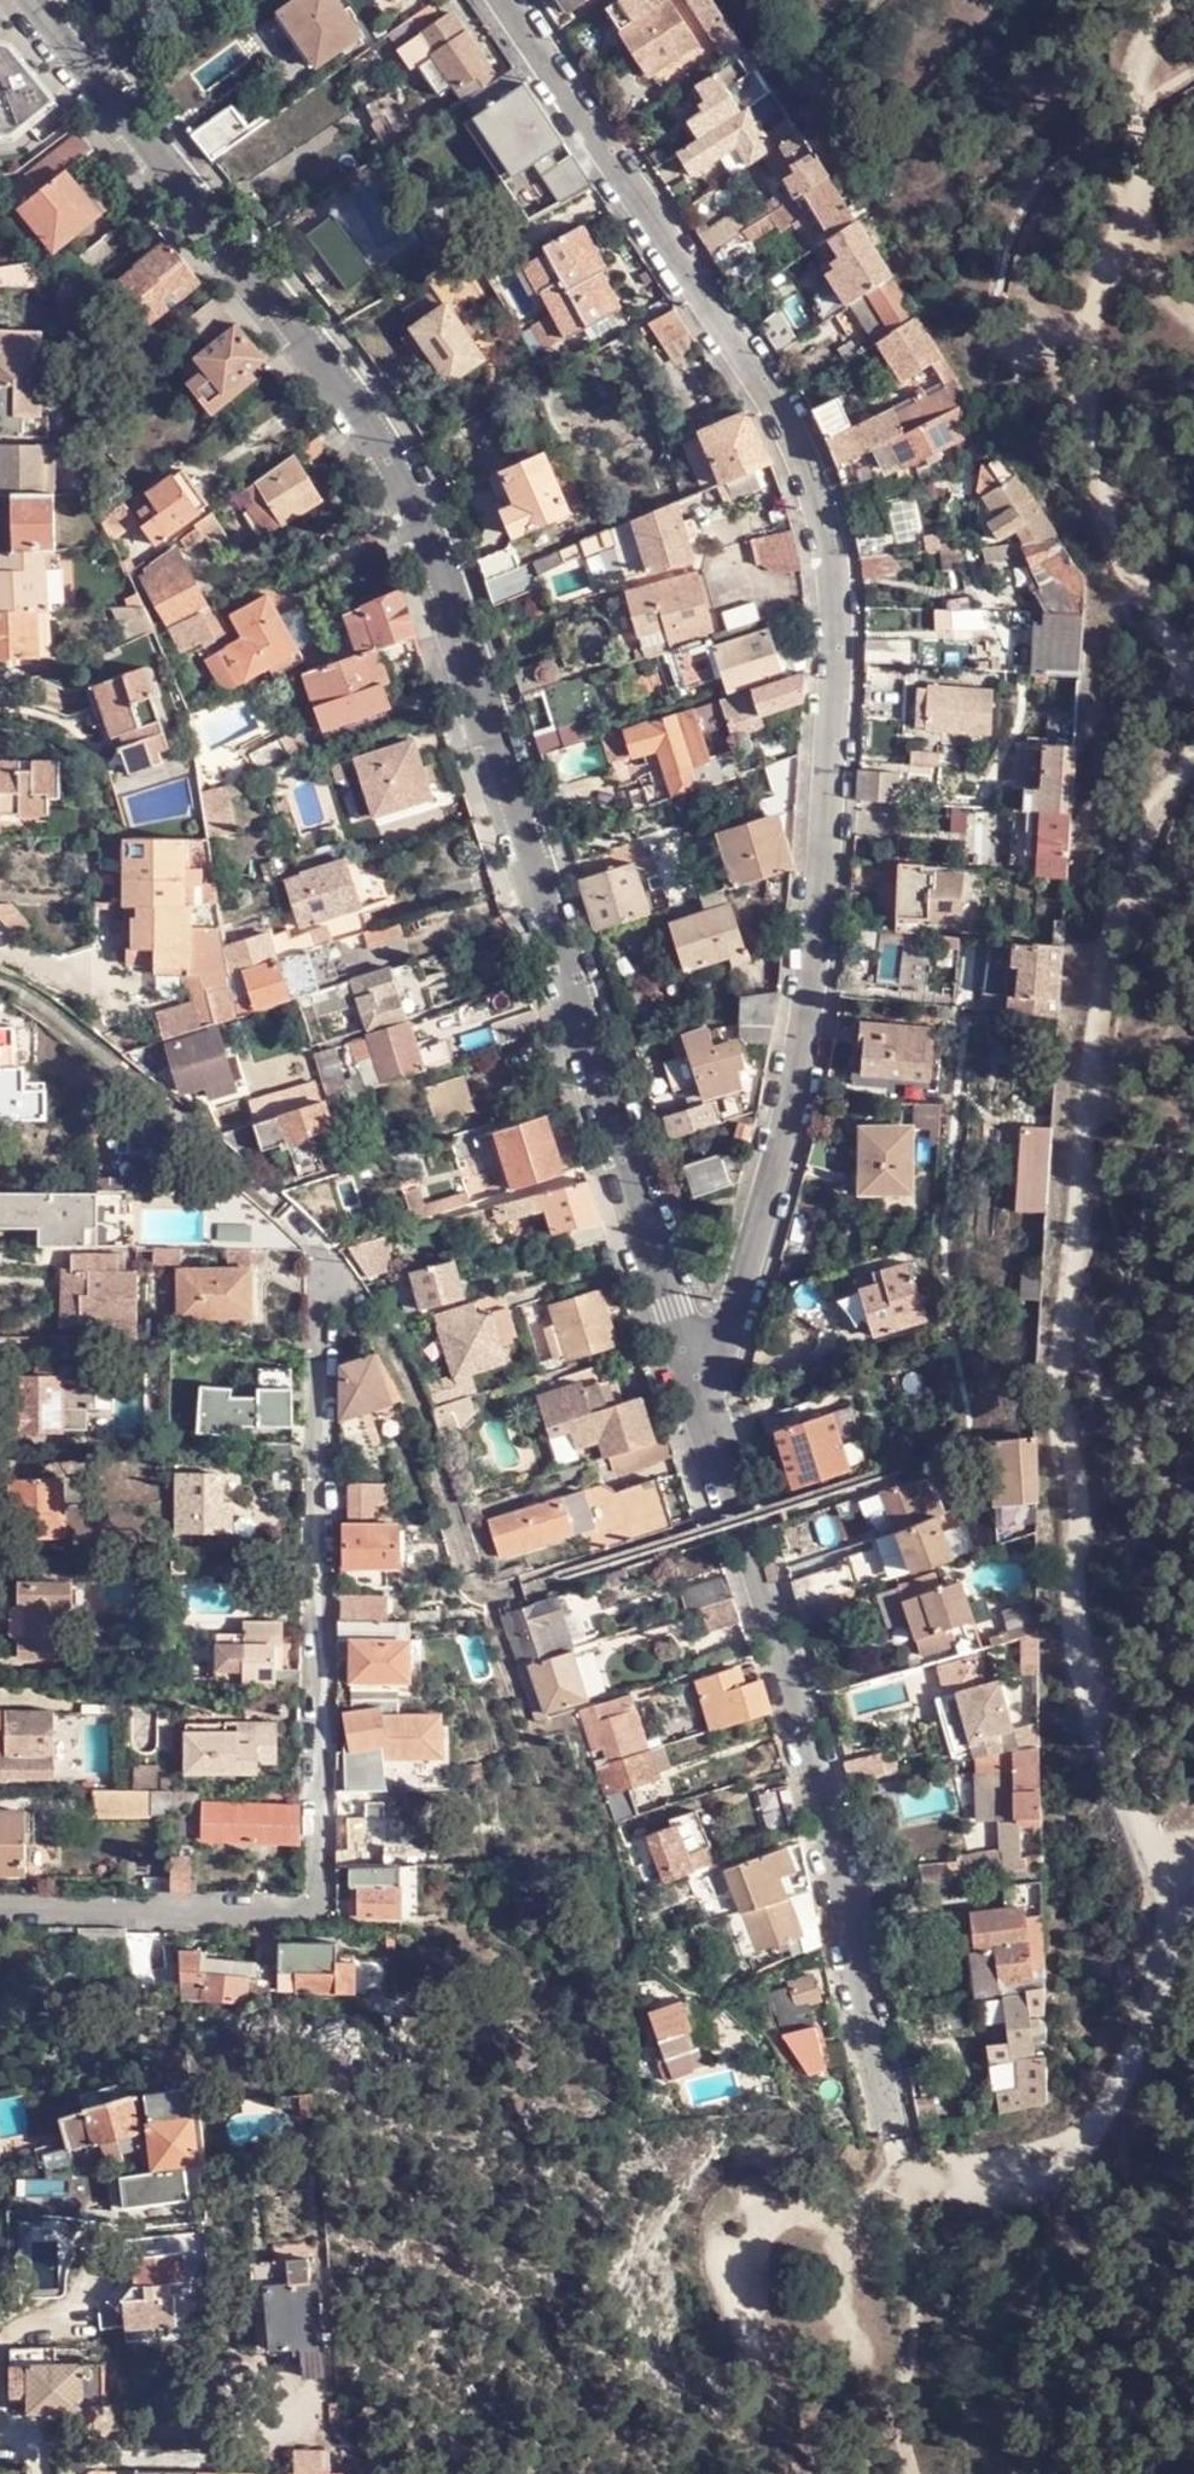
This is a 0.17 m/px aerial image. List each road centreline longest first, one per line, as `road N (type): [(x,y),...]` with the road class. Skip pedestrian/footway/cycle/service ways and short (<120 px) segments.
road 1 (track): [(1193,765),(1142,860),(1111,945),(1064,1405),(1083,1529),(1085,1664),(1117,1772),(1169,1872),(1170,1929),(1122,2083),(1074,2151),(993,2181),(921,2174)]
road 2 (residential): [(687,1359),(453,621),(405,498),(353,417),(21,0)]
road 3 (residential): [(504,0),(795,440),(827,526),(836,622),(822,901),(785,1156),(725,1343),(687,1359)]
road 4 (residential): [(326,1286),(321,1906),(0,1904)]
road 5 (residential): [(896,2133),(817,1765),(687,1359)]
road 6 (track): [(1182,0),(1158,28),(1132,106),(1136,203),(1100,296),(1091,396),(1098,461),(1118,530),(1193,679)]

